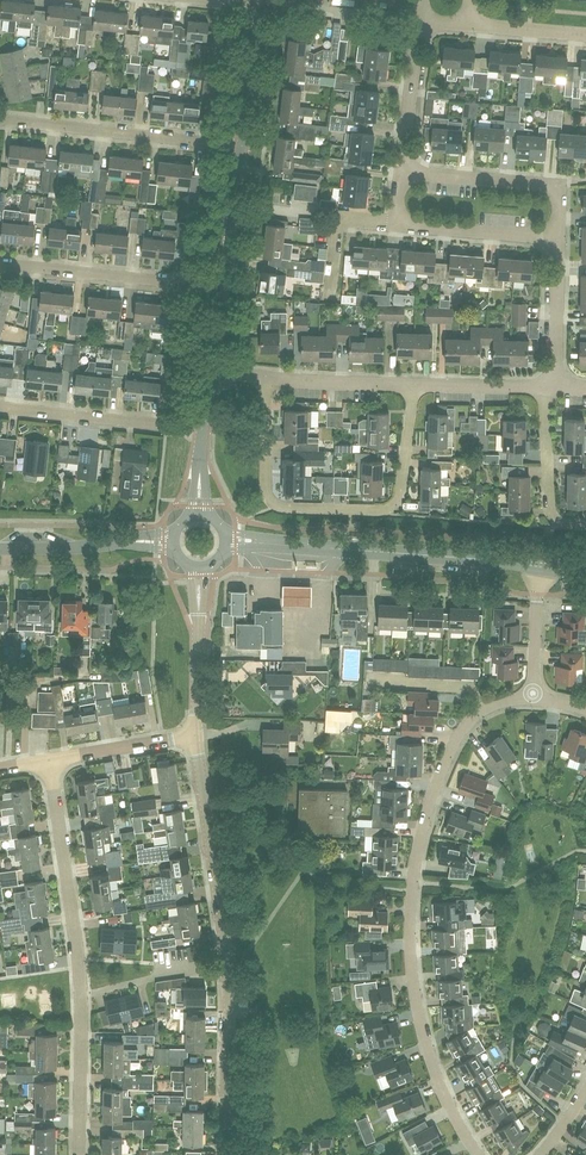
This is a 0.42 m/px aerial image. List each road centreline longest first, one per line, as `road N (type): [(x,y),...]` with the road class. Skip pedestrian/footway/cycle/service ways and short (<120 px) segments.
road 1 (residential): [(477,1154),(436,1071),(410,939),(428,817),(449,756),(485,710)]
road 2 (residential): [(270,379),(267,487),(275,507),(288,511),(388,513),(402,501),(414,385)]
road 3 (tertiary): [(542,565),(225,539)]
road 4 (residential): [(242,145),(0,119)]
road 5 (residential): [(81,994),(49,760)]
road 6 (residential): [(228,967),(195,737)]
road 7 (residential): [(222,288),(0,264)]
road 8 (residential): [(561,244),(560,206),(547,191),(401,170)]
road 9 (residential): [(203,428),(0,406)]
road 10 (residential): [(227,1154),(228,967)]
road 11 (tertiary): [(175,542),(0,549)]
road 12 (residential): [(195,737),(200,566)]
road 13 (residential): [(561,244),(395,223)]
road 14 (residential): [(585,524),(557,523),(548,505),(544,390)]
road 15 (residential): [(79,1154),(81,994)]
road 16 (residential): [(401,170),(419,19)]
road 17 (residential): [(81,994),(228,967)]
road 18 (residential): [(195,737),(49,760)]
road 19 (residential): [(555,390),(561,244)]
road 20 (residential): [(414,385),(270,379)]
road 21 (residential): [(242,145),(259,3)]
road 22 (residential): [(329,296),(338,220),(395,223)]
road 23 (residential): [(532,698),(542,565)]
road 24 (residential): [(544,390),(414,385)]
road 25 (residential): [(485,710),(462,687),(366,681)]

